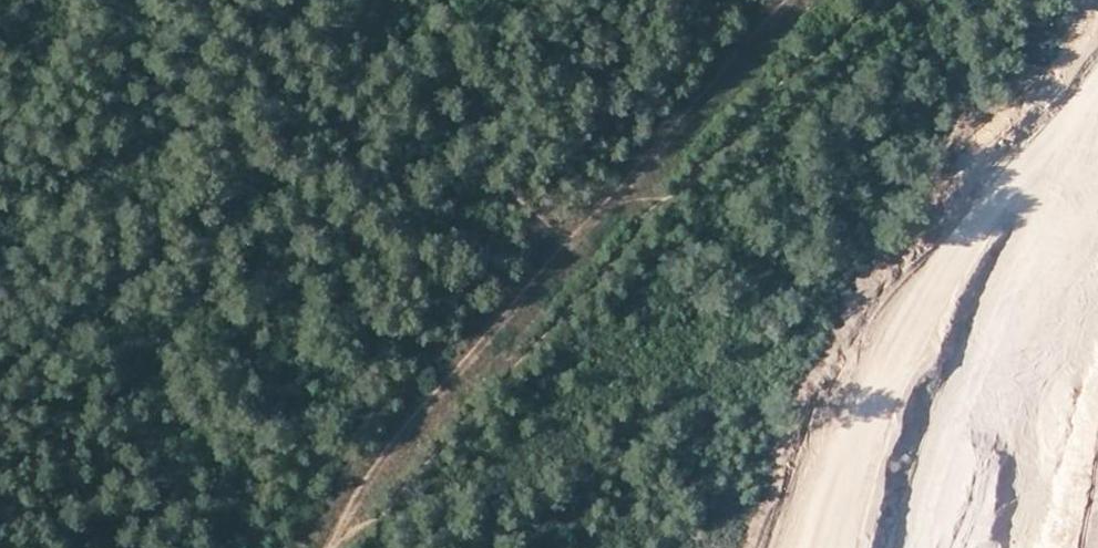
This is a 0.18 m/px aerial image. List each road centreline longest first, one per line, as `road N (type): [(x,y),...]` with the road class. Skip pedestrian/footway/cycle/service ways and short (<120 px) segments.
road 1 (primary): [(1097,182),(1017,364),(958,547)]

